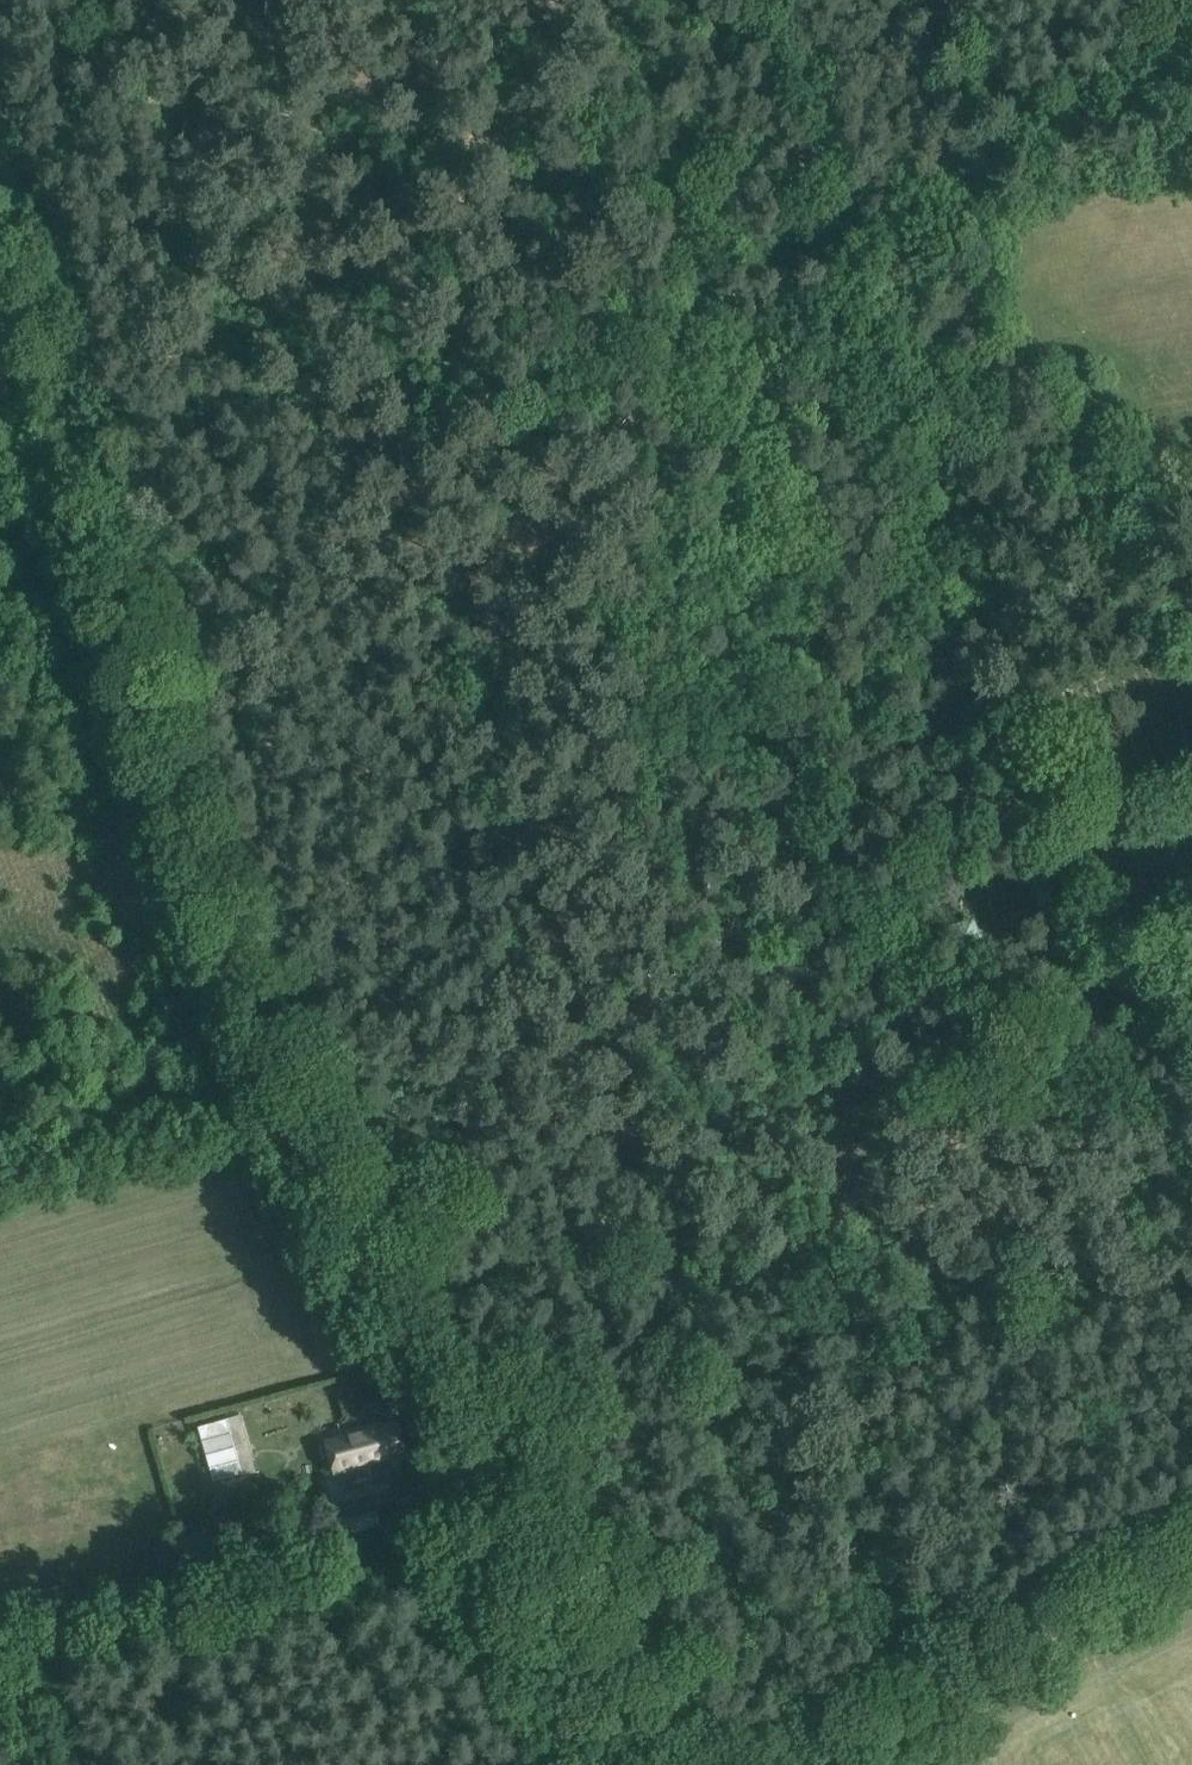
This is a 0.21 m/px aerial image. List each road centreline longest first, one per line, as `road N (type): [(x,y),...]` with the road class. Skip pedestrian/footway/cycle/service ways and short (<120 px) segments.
road 1 (unclassified): [(662,1764),(414,1369),(240,966),(151,696),(0,160)]
road 2 (track): [(788,1764),(1191,1561)]

